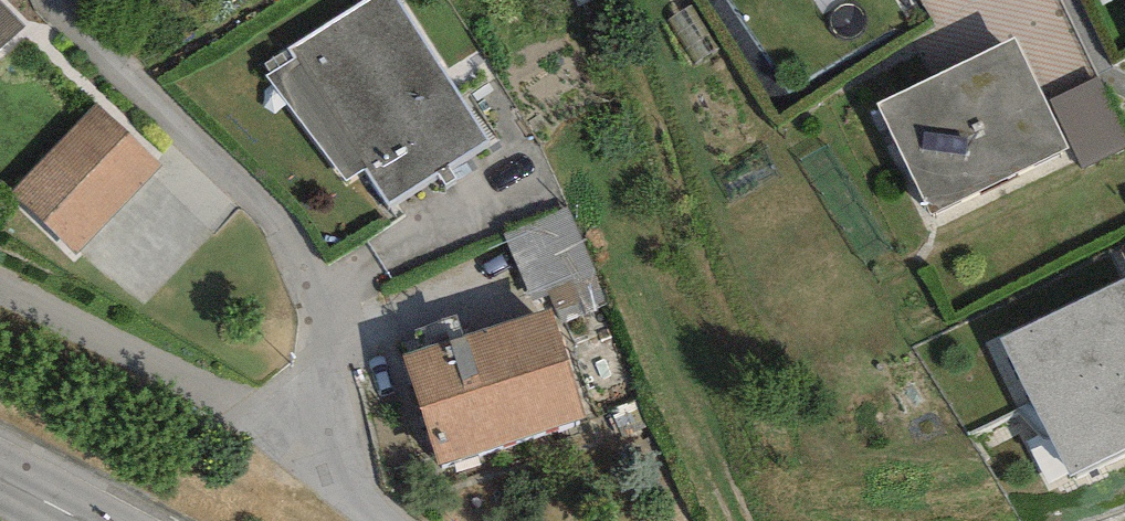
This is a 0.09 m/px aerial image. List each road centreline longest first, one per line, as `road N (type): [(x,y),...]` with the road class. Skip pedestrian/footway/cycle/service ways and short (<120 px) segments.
road 1 (residential): [(376,520),(327,472),(301,427),(326,339),(275,237),(60,30),(46,0)]

